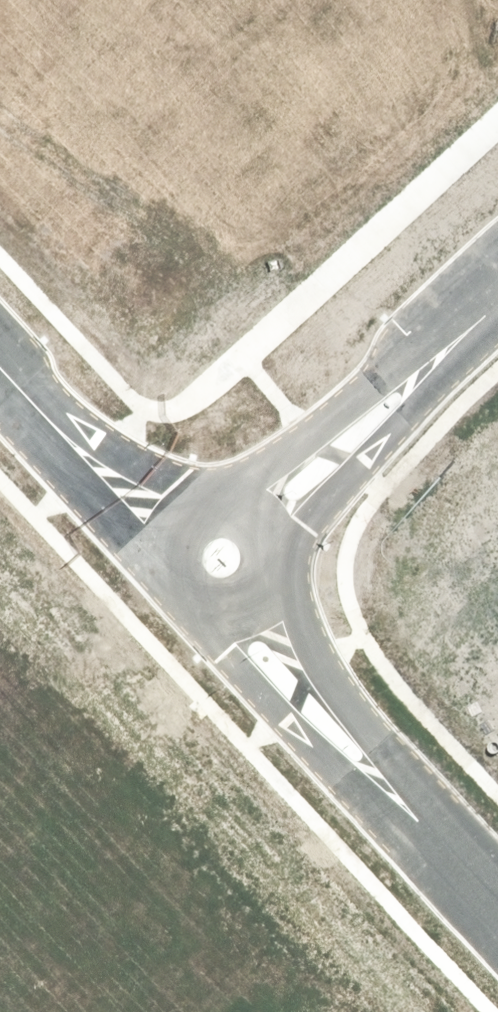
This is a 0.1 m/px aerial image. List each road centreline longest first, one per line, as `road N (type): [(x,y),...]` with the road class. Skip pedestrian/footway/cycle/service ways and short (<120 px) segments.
road 1 (residential): [(222,501),(375,390),(439,356)]
road 2 (residential): [(439,356),(412,416),(315,511),(283,559)]
road 3 (residential): [(378,774),(317,749),(232,656),(202,609)]
road 4 (residential): [(176,530),(111,482),(0,363)]
road 5 (residential): [(283,559),(298,614),(367,730),(378,774)]
road 6 (residential): [(497,904),(378,774)]

